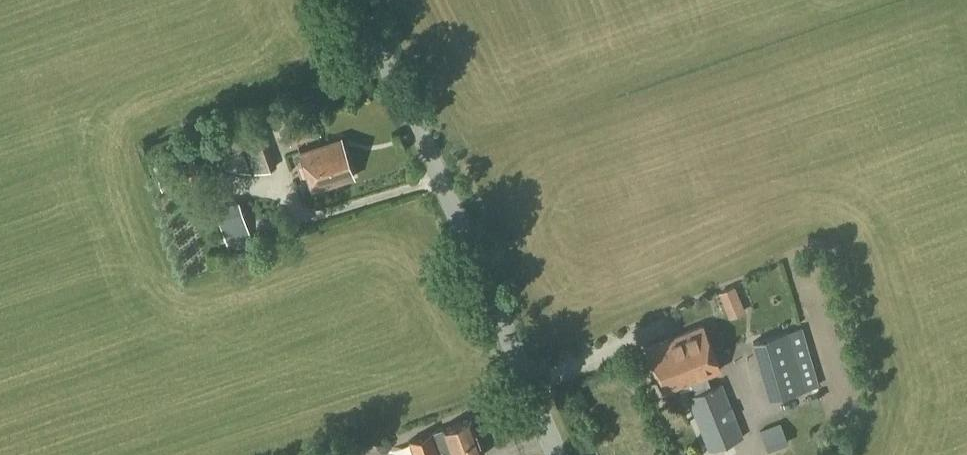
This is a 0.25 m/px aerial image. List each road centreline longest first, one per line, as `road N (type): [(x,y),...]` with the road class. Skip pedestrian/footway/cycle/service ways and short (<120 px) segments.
road 1 (unclassified): [(557,454),(428,144),(351,0)]

